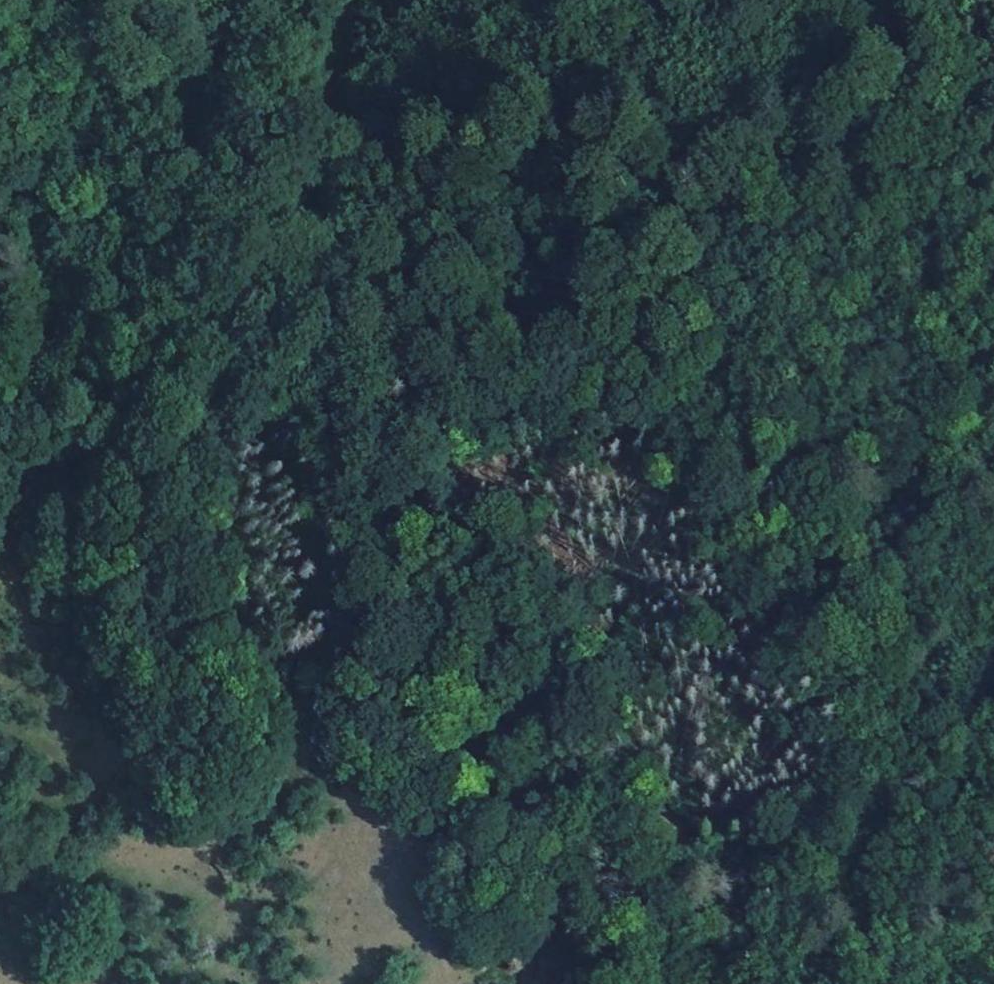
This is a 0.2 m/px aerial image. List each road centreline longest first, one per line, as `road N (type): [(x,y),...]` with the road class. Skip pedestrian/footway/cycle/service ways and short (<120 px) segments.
road 1 (track): [(0,554),(191,92),(242,0)]

